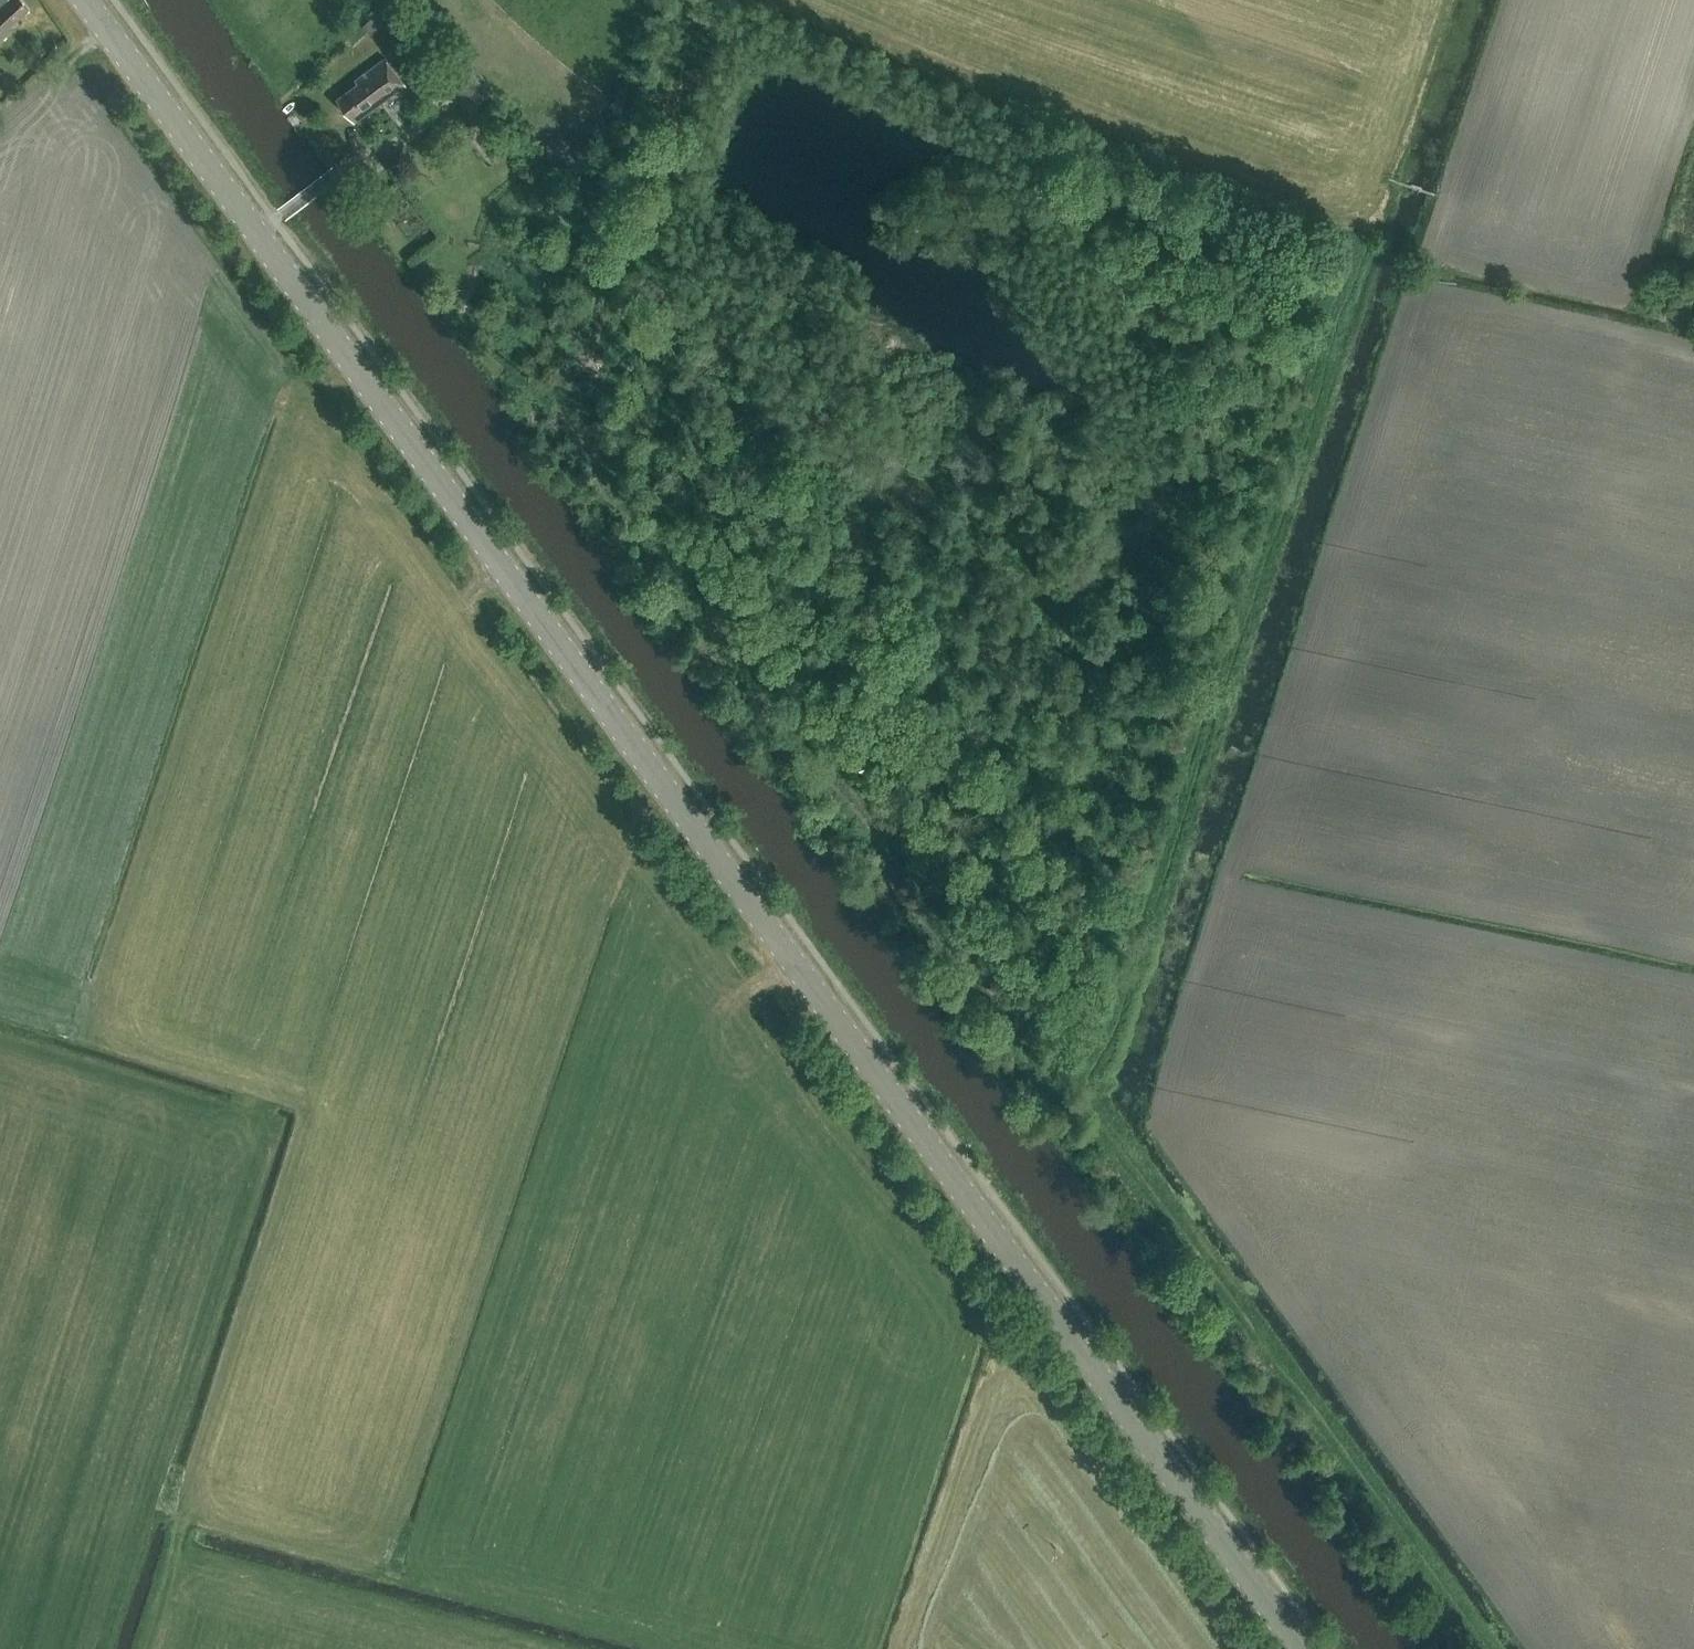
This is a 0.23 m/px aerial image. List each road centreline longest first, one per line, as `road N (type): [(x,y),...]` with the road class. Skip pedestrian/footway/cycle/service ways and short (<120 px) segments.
road 1 (tertiary): [(1302,1648),(79,0)]

